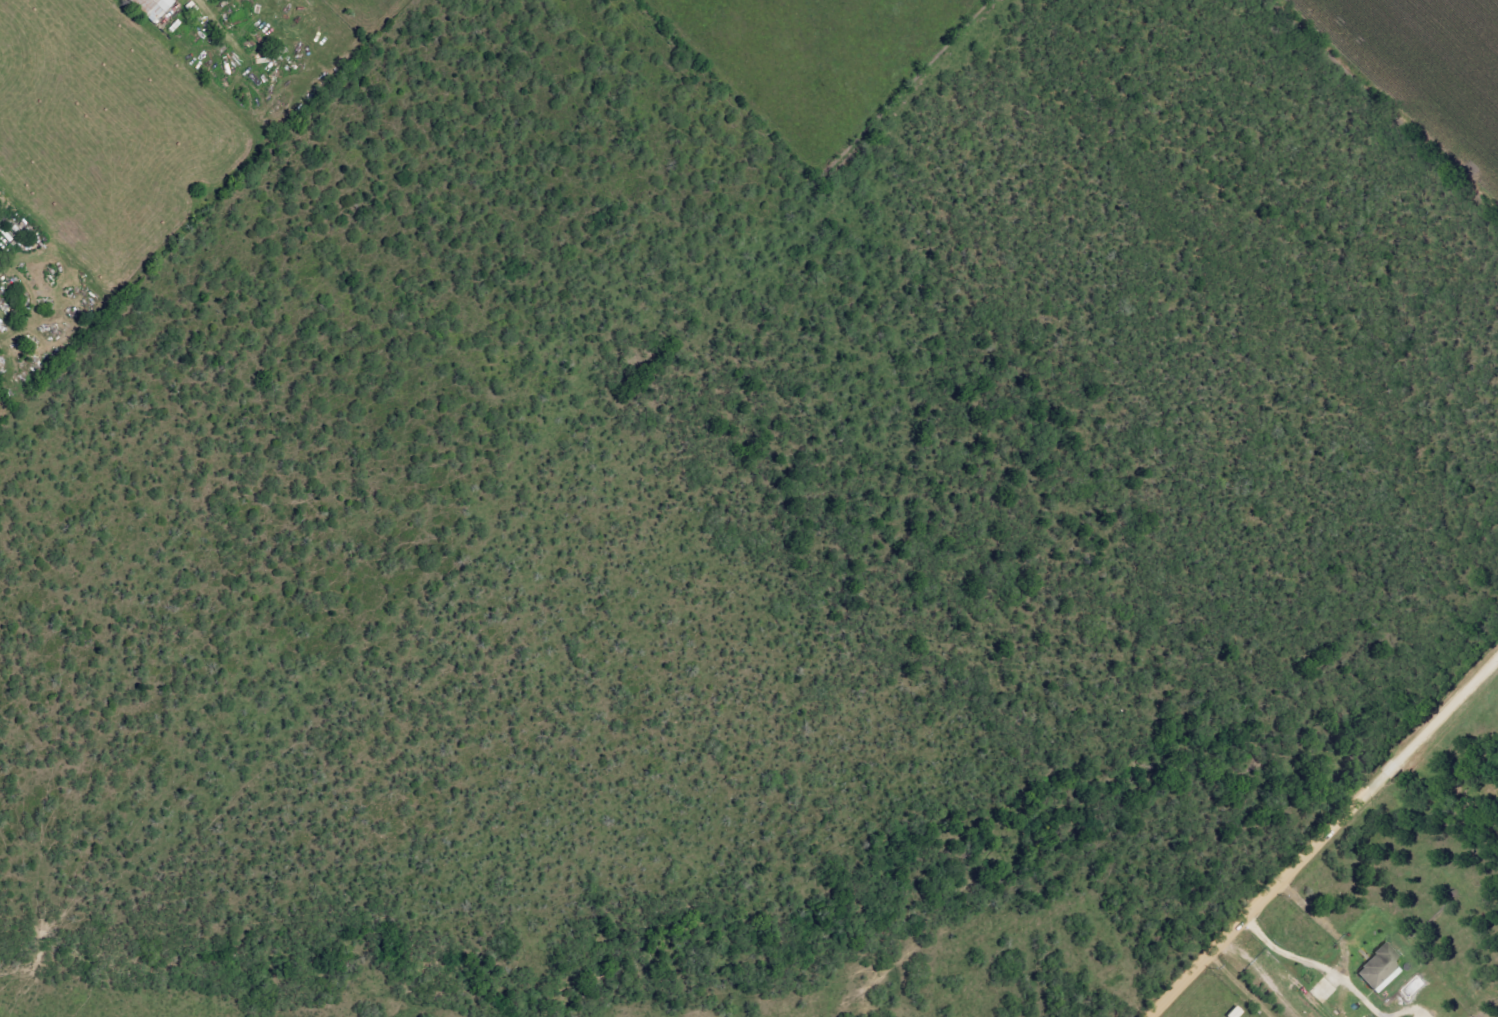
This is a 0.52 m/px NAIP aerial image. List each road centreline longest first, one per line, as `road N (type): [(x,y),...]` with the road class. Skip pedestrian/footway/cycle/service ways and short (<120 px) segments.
road 1 (residential): [(1150,1016),(1497,661)]

